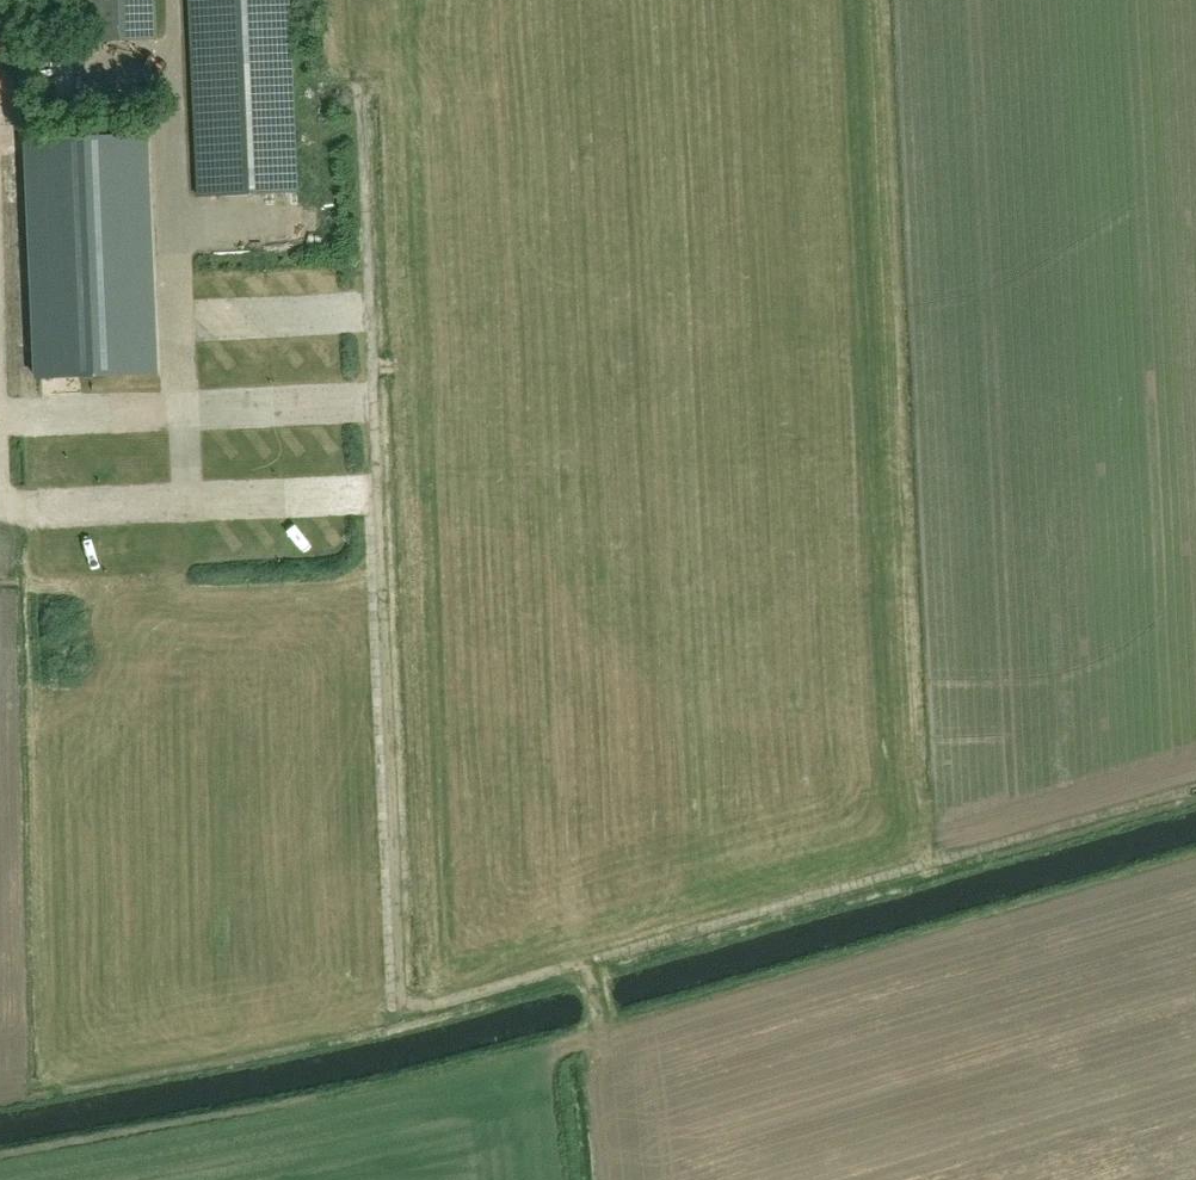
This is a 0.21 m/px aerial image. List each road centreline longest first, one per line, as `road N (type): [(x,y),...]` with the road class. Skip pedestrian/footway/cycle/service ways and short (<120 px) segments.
road 1 (track): [(370,312),(397,987),(409,1004),(444,1003),(1155,800)]
road 2 (track): [(357,76),(370,312)]

